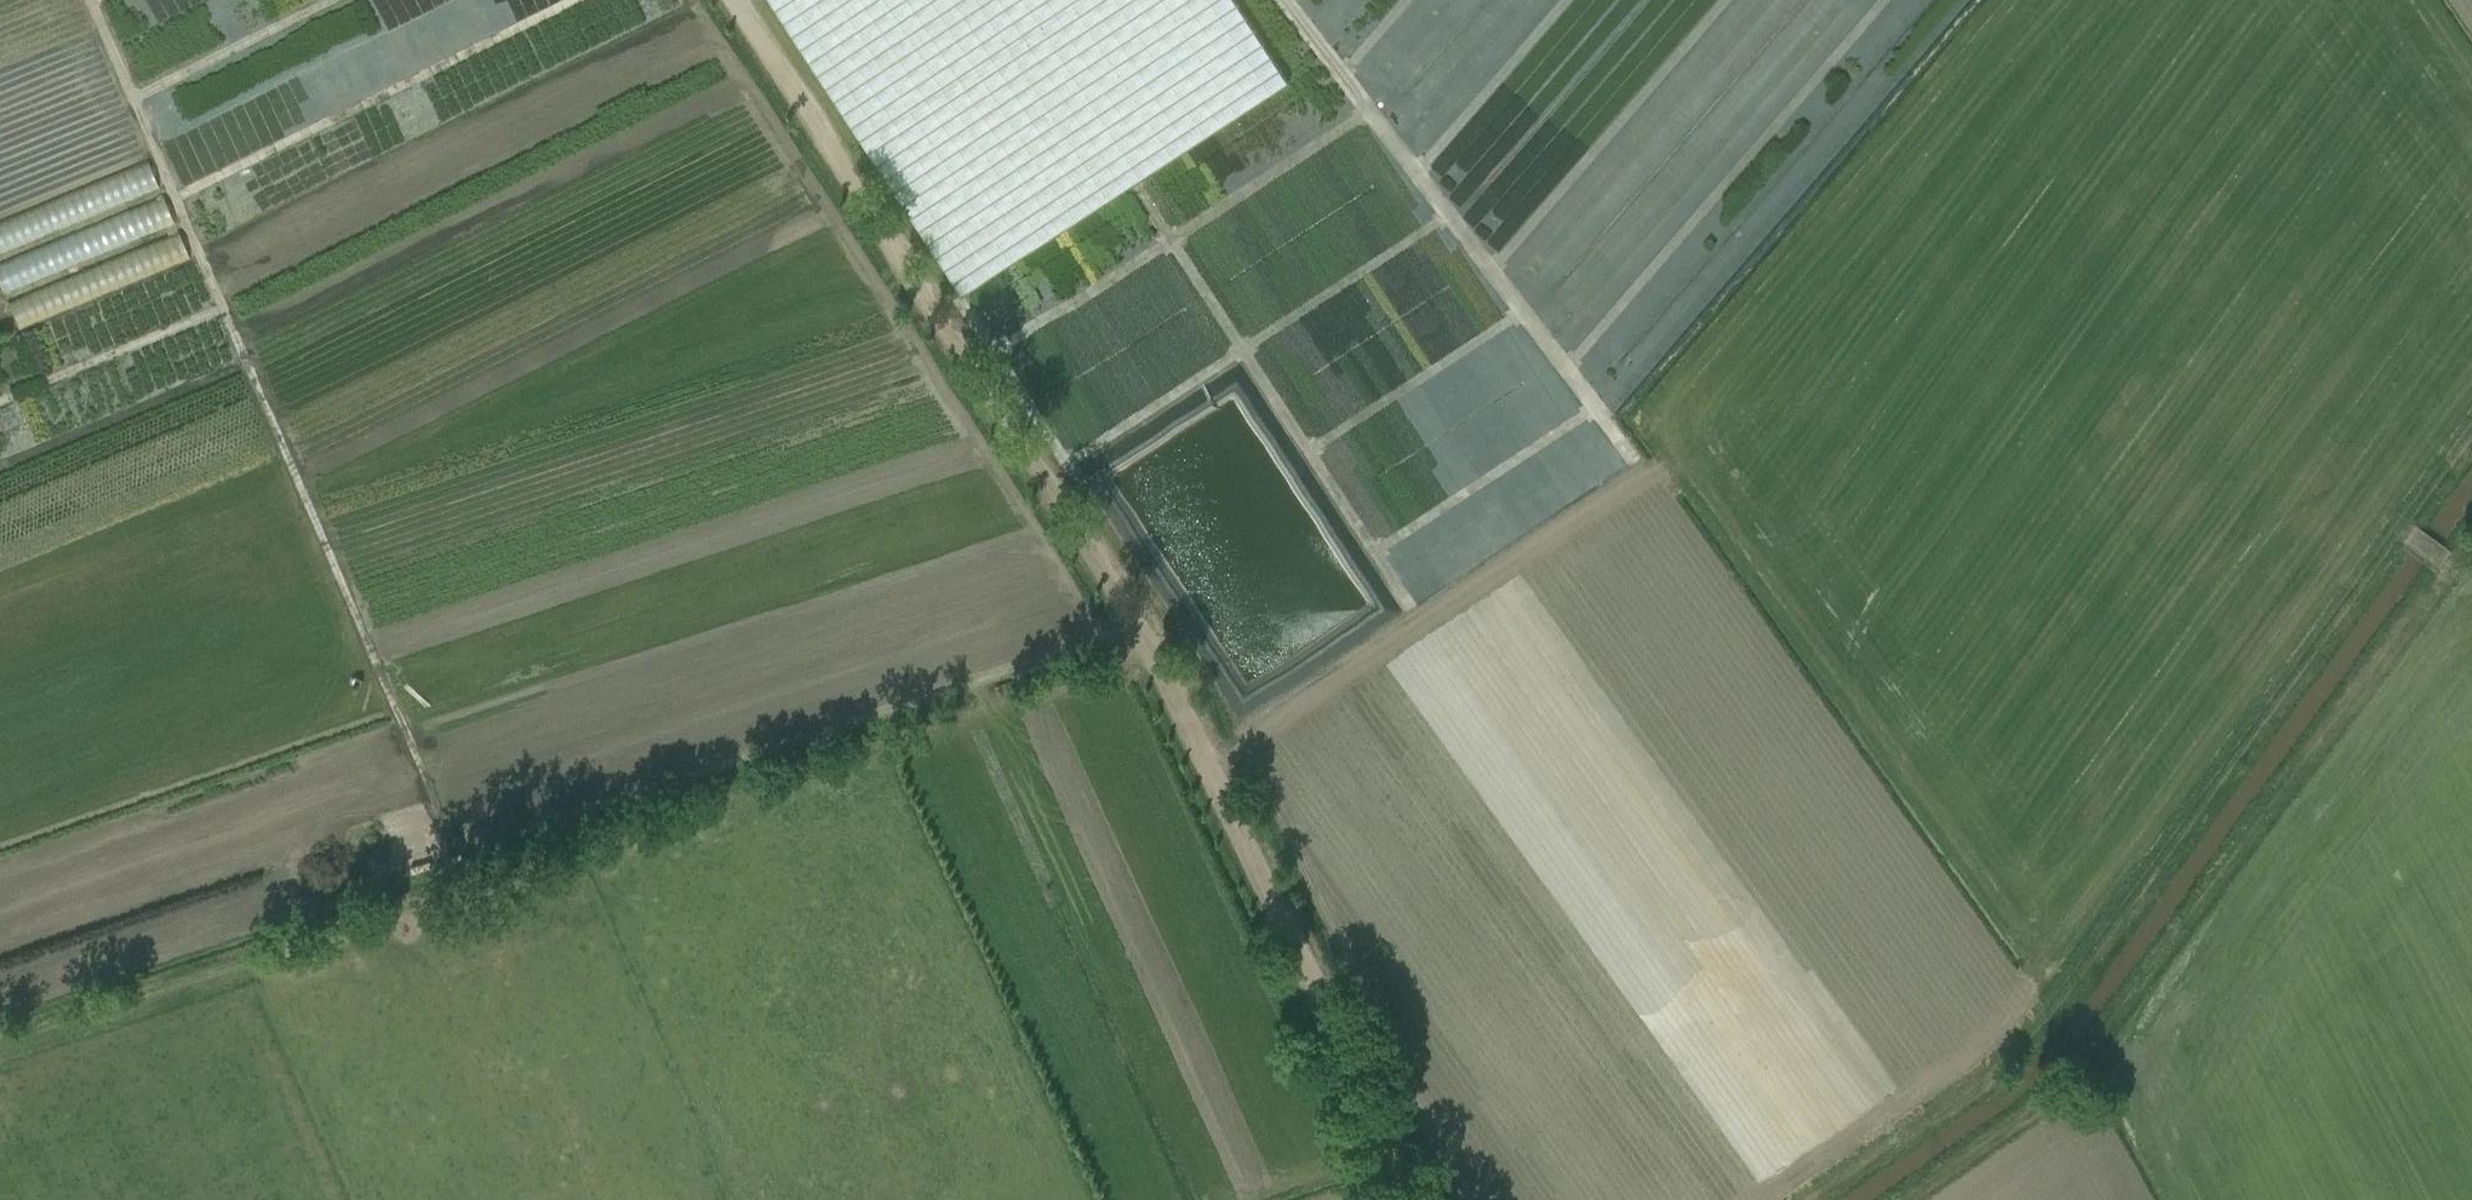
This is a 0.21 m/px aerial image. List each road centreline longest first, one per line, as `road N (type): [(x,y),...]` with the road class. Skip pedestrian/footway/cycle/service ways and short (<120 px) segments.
road 1 (track): [(730,0),(1146,634),(1191,751),(1403,1199)]

